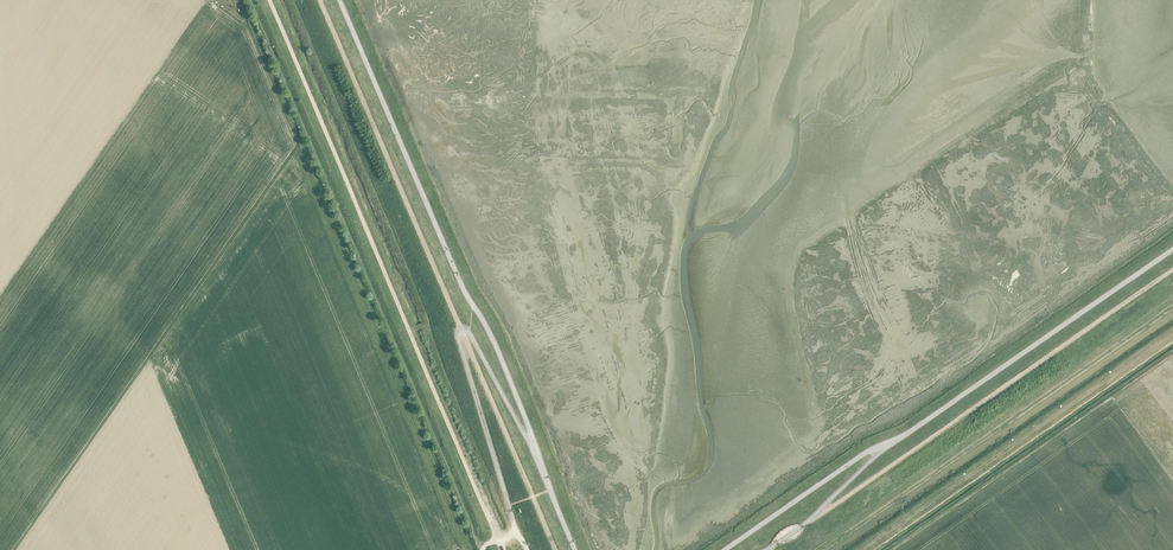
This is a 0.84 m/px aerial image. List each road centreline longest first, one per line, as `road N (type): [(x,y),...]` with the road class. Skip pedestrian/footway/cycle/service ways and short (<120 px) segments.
road 1 (track): [(479,541),(251,0)]
road 2 (track): [(1172,334),(864,549)]

